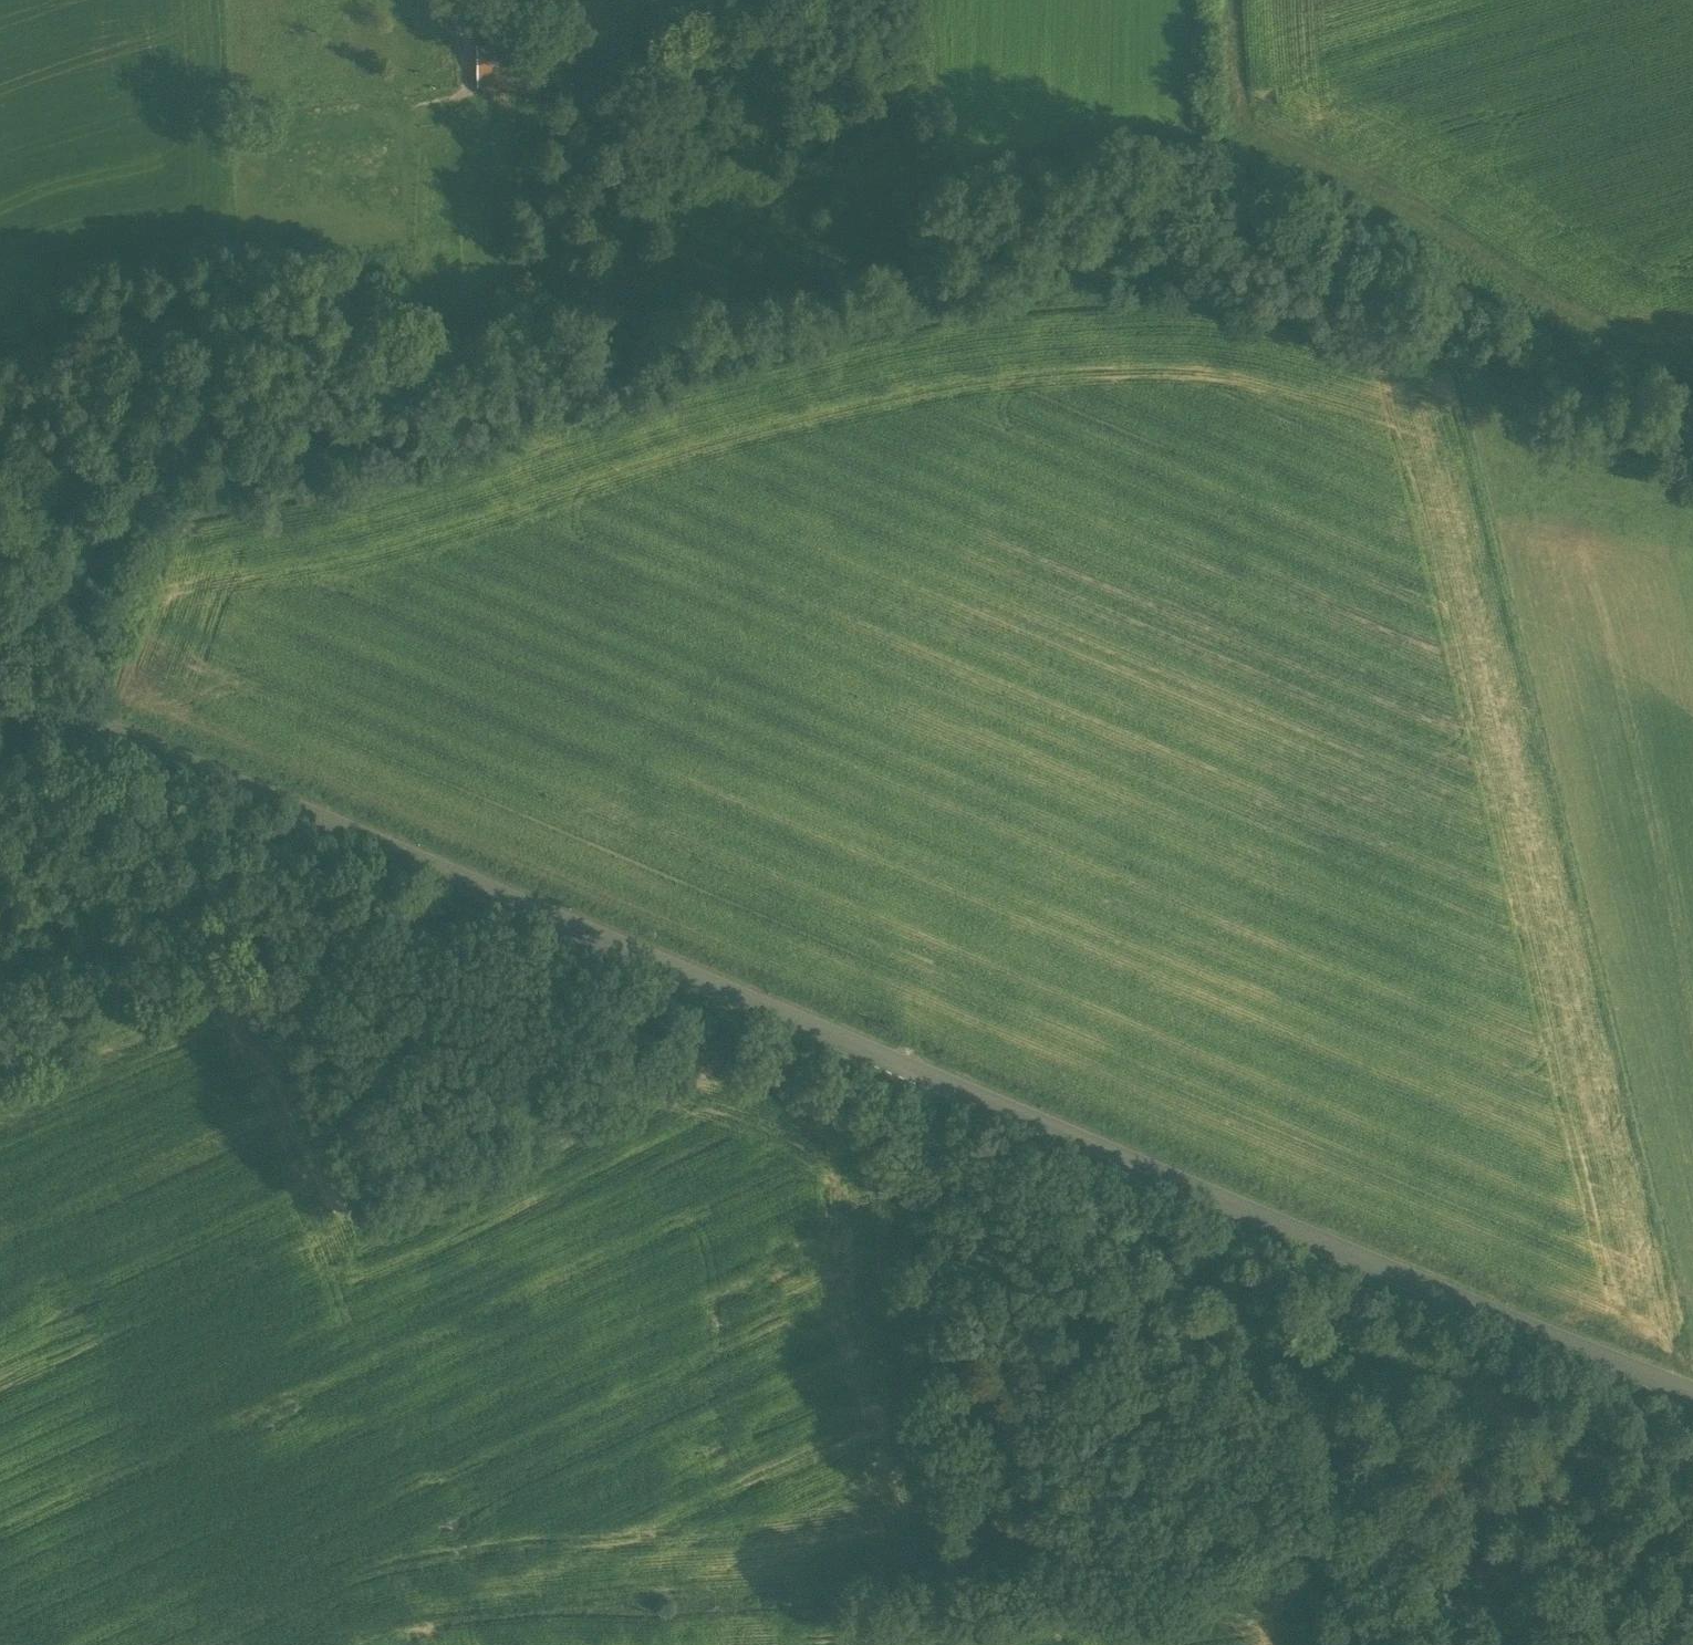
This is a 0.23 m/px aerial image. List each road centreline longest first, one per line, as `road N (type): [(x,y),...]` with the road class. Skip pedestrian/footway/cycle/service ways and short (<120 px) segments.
road 1 (tertiary): [(850,1045),(0,690)]
road 2 (tertiary): [(1692,1389),(850,1045)]
road 3 (unclassified): [(850,1045),(1410,1644)]

